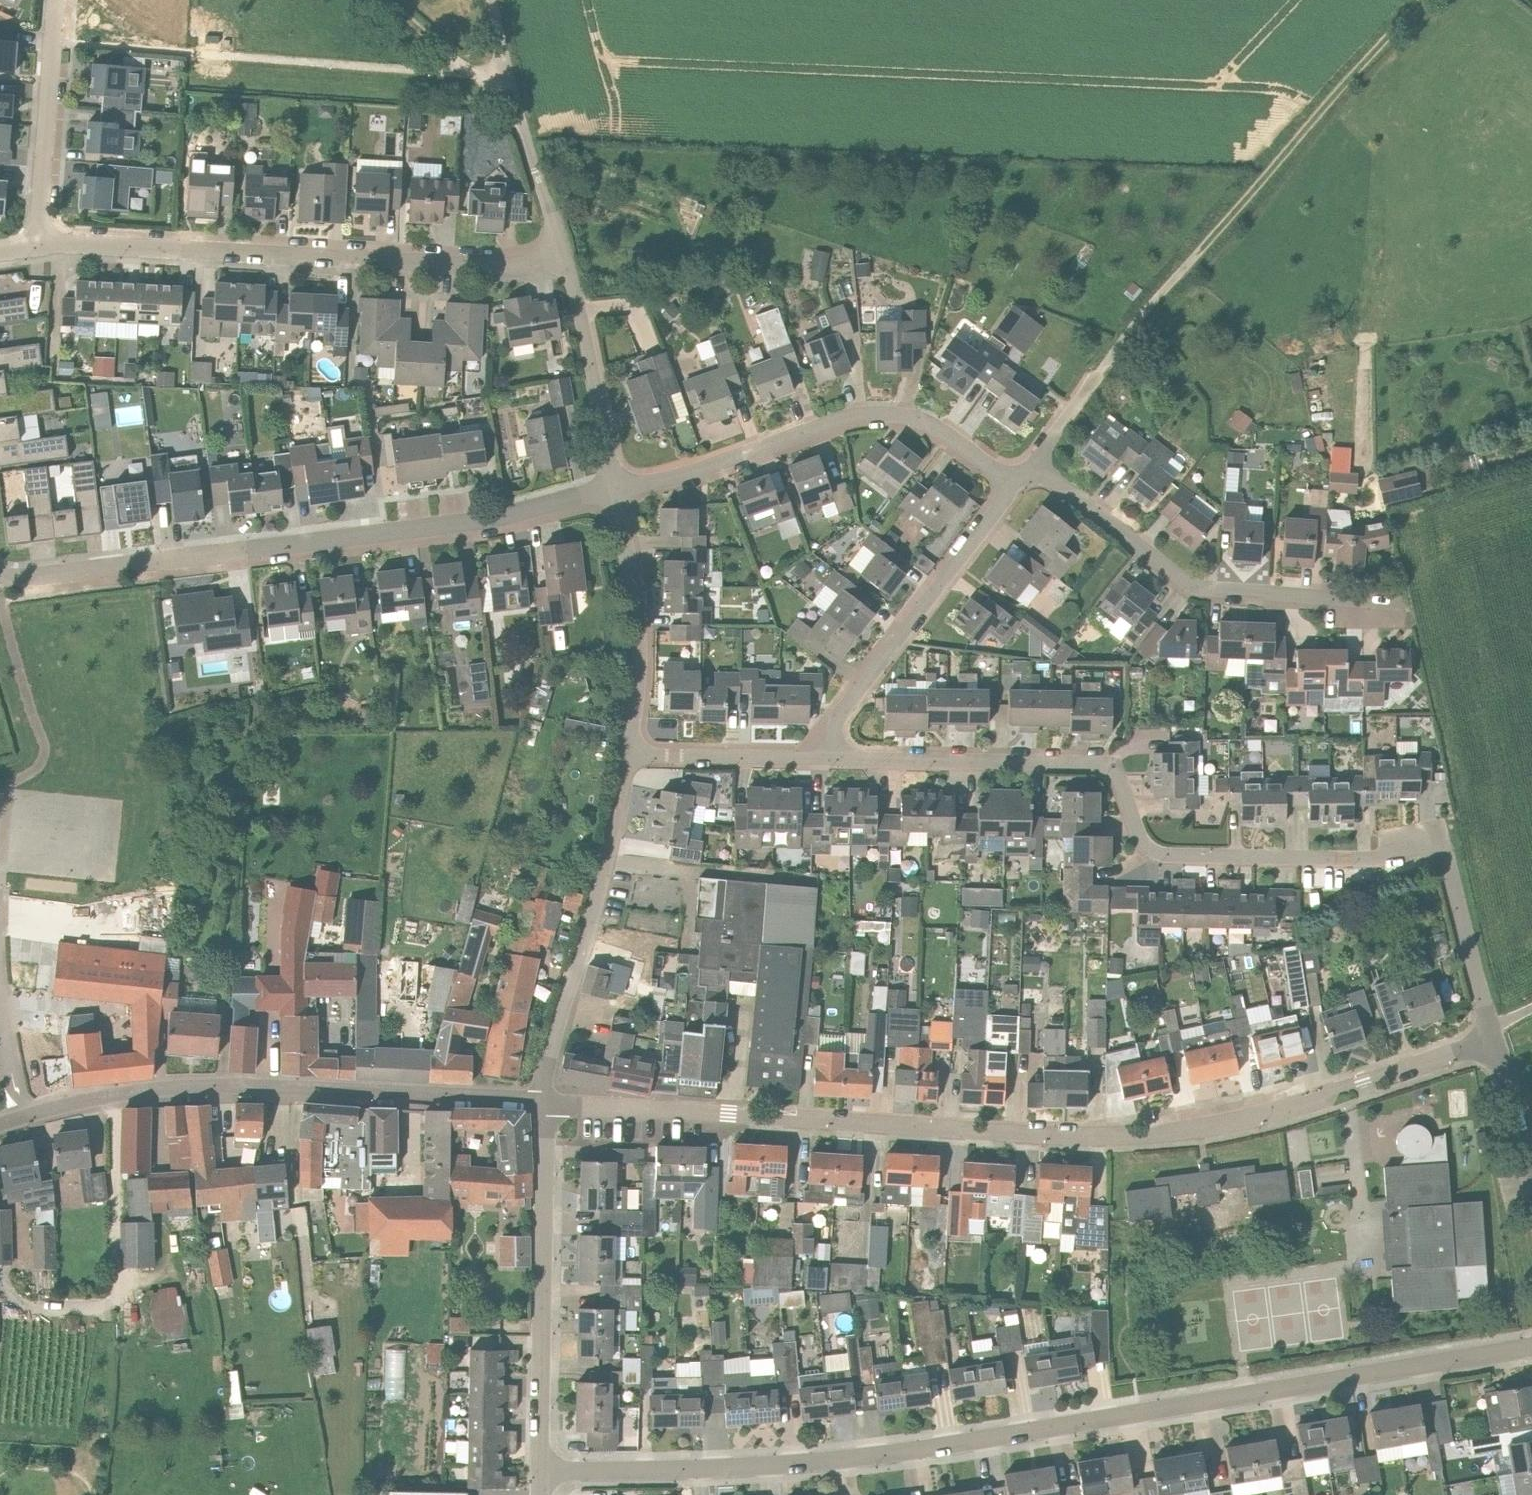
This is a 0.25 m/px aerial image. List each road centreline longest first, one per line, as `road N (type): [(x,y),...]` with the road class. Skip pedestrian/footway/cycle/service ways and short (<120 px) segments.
road 1 (residential): [(541,1470),(883,1454),(1531,1345)]
road 2 (residential): [(547,1098),(1148,1137),(1295,1105),(1495,1038)]
road 3 (residential): [(1491,1025),(1441,841),(1376,858),(1160,855),(1138,836),(1113,764),(834,759)]
road 4 (residential): [(0,575),(26,579),(389,535),(618,487)]
road 5 (track): [(1033,462),(1127,333),(1422,0)]
road 6 (residential): [(0,1124),(85,1102),(209,1087),(547,1098)]
road 7 (residential): [(563,259),(501,267),(40,247)]
road 8 (track): [(52,42),(481,75)]
road 9 (residential): [(1015,484),(935,427),(877,412),(676,477),(618,487)]
road 10 (residential): [(1404,603),(1190,584),(1033,462)]
road 11 (residential): [(541,1470),(547,1098)]
road 12 (residential): [(547,1098),(550,1048),(628,748)]
road 13 (residential): [(834,759),(838,715),(1015,484)]
road 14 (unclassified): [(563,259),(491,0)]
road 15 (residential): [(628,748),(639,611),(618,487)]
road 16 (residential): [(40,247),(55,0)]
road 17 (residential): [(618,487),(563,259)]
road 18 (residential): [(834,759),(628,748)]
road 19 (track): [(512,92),(465,66),(388,0)]
road 20 (unclassified): [(1531,1158),(1495,1038)]

